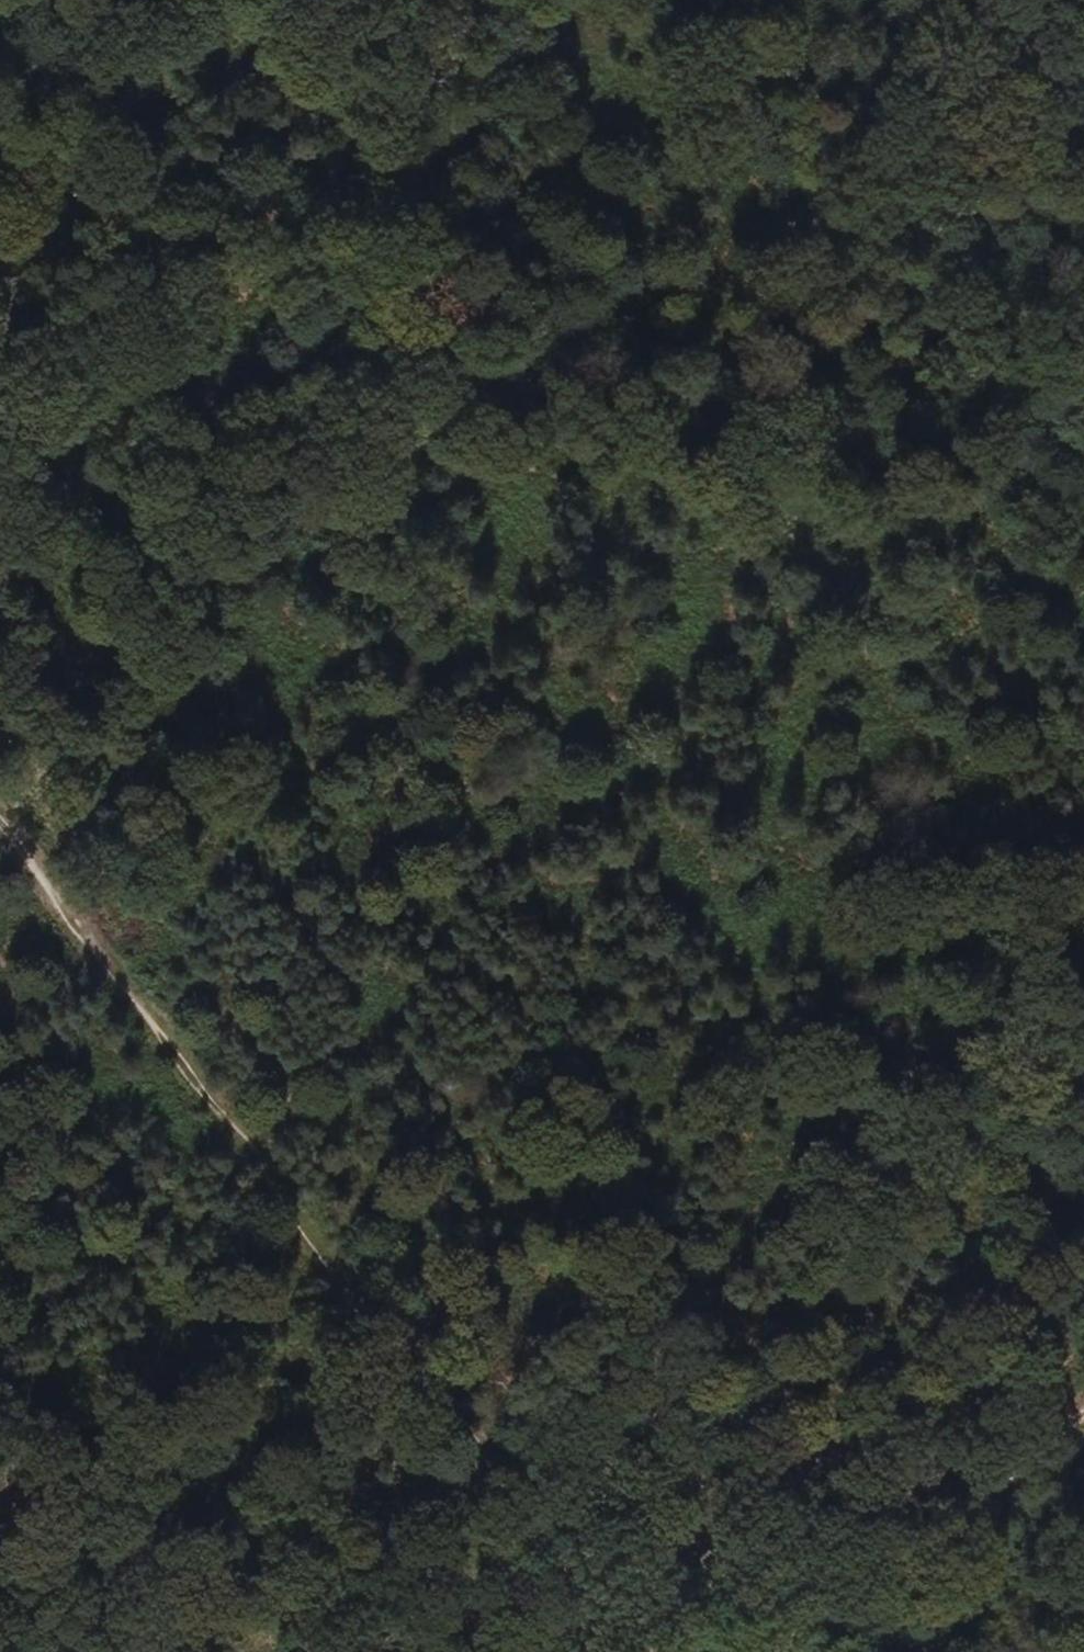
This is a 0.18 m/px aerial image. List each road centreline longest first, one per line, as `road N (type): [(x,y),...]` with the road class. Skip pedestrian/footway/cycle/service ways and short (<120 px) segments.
road 1 (track): [(616,1651),(211,1088),(0,830)]
road 2 (track): [(1083,1416),(784,1651)]

